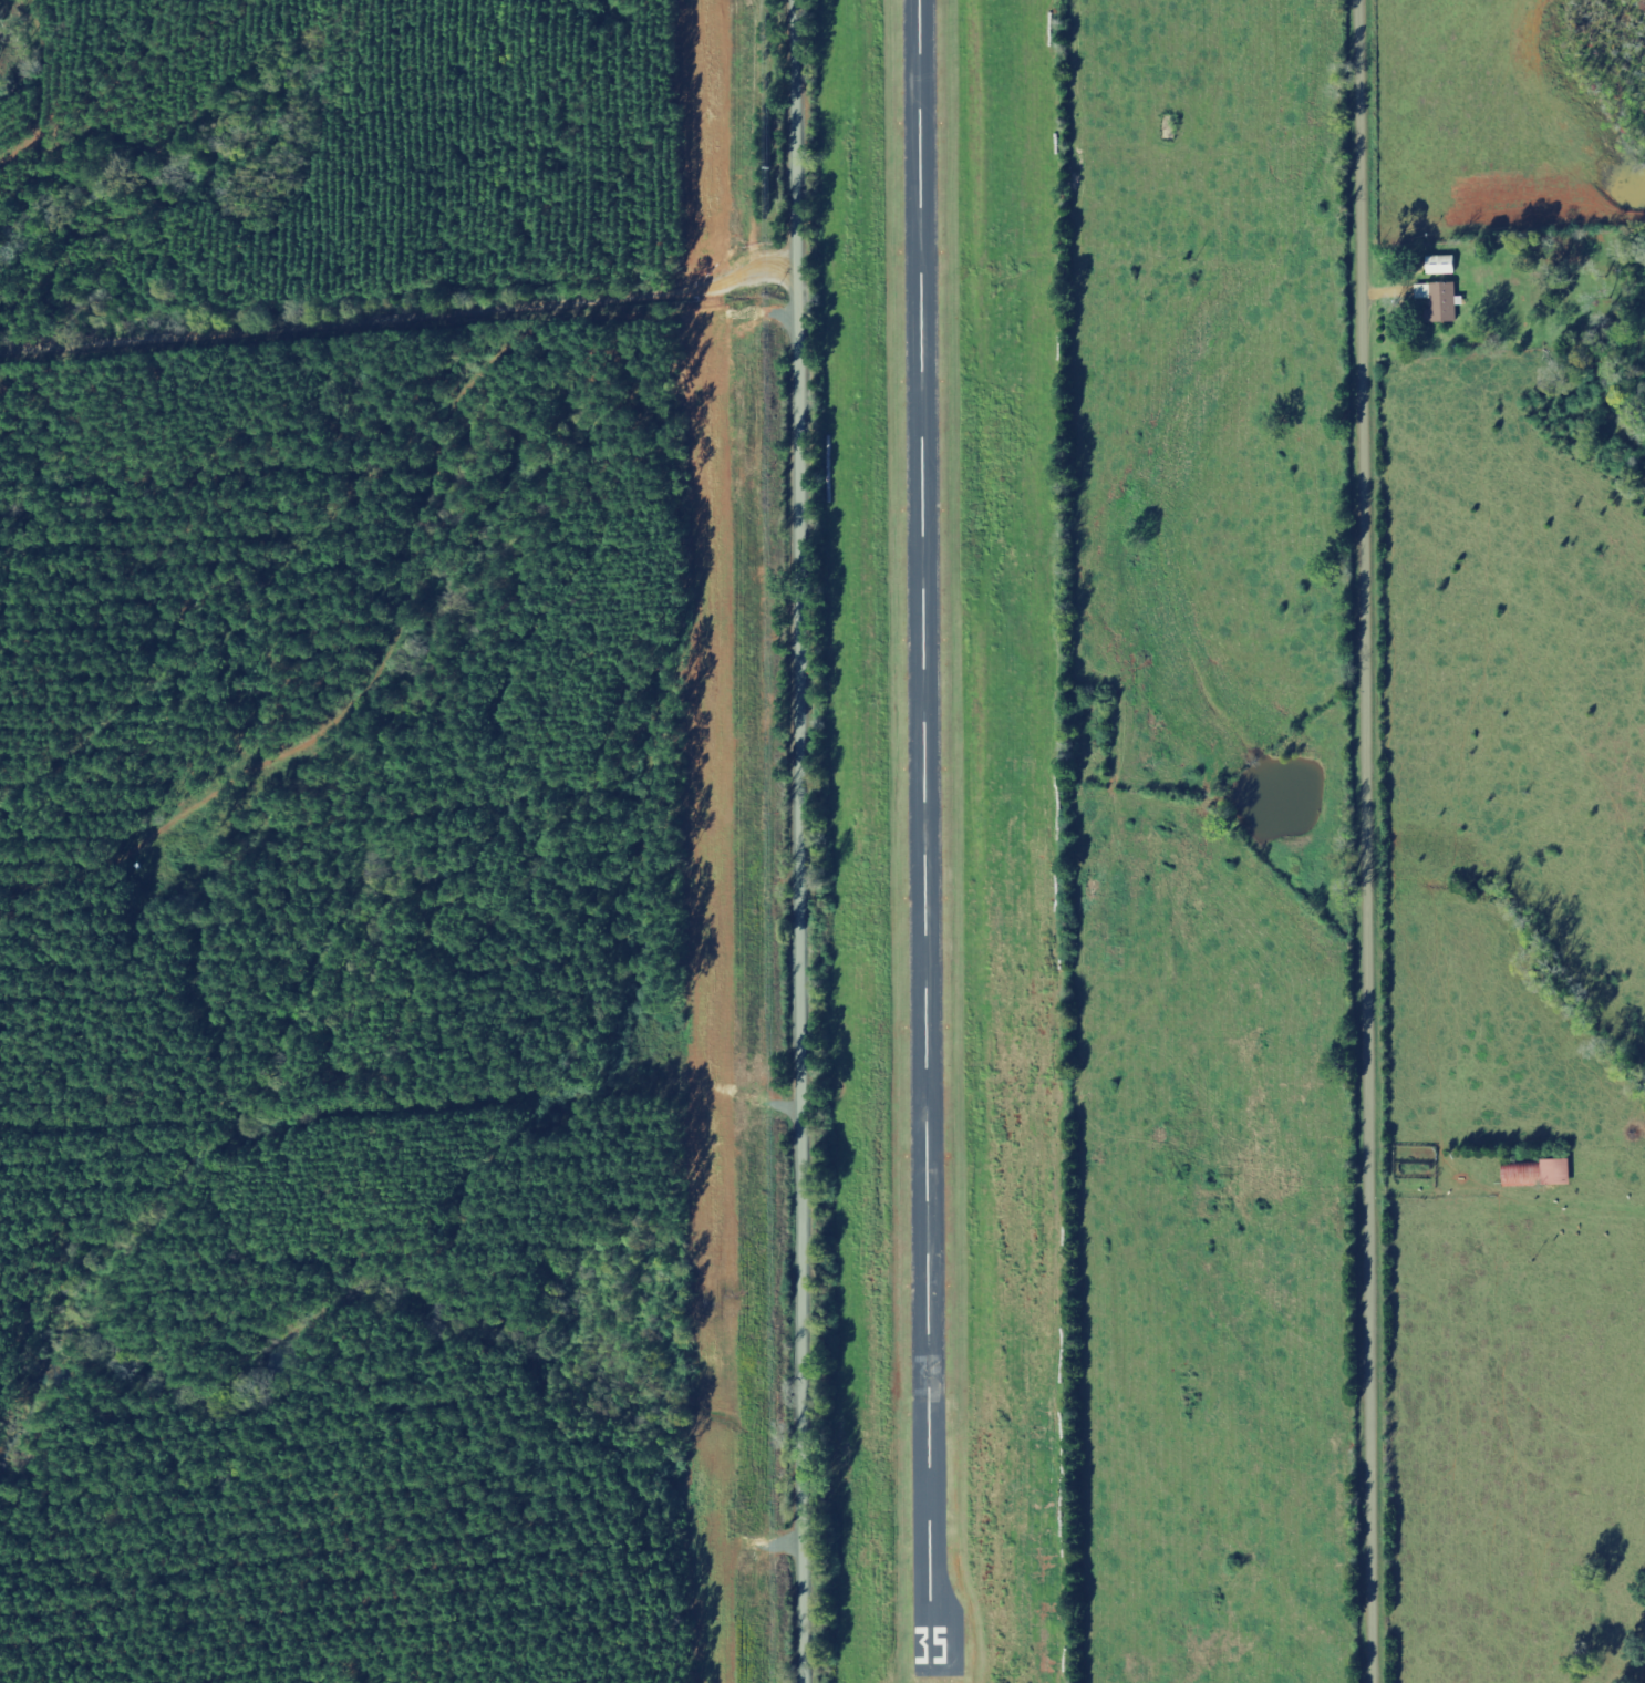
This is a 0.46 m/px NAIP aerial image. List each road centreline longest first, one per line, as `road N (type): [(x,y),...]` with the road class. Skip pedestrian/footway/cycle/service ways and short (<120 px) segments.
road 1 (residential): [(1383,1682),(1391,1208),(1386,0)]
road 2 (residential): [(810,1682),(805,0)]

